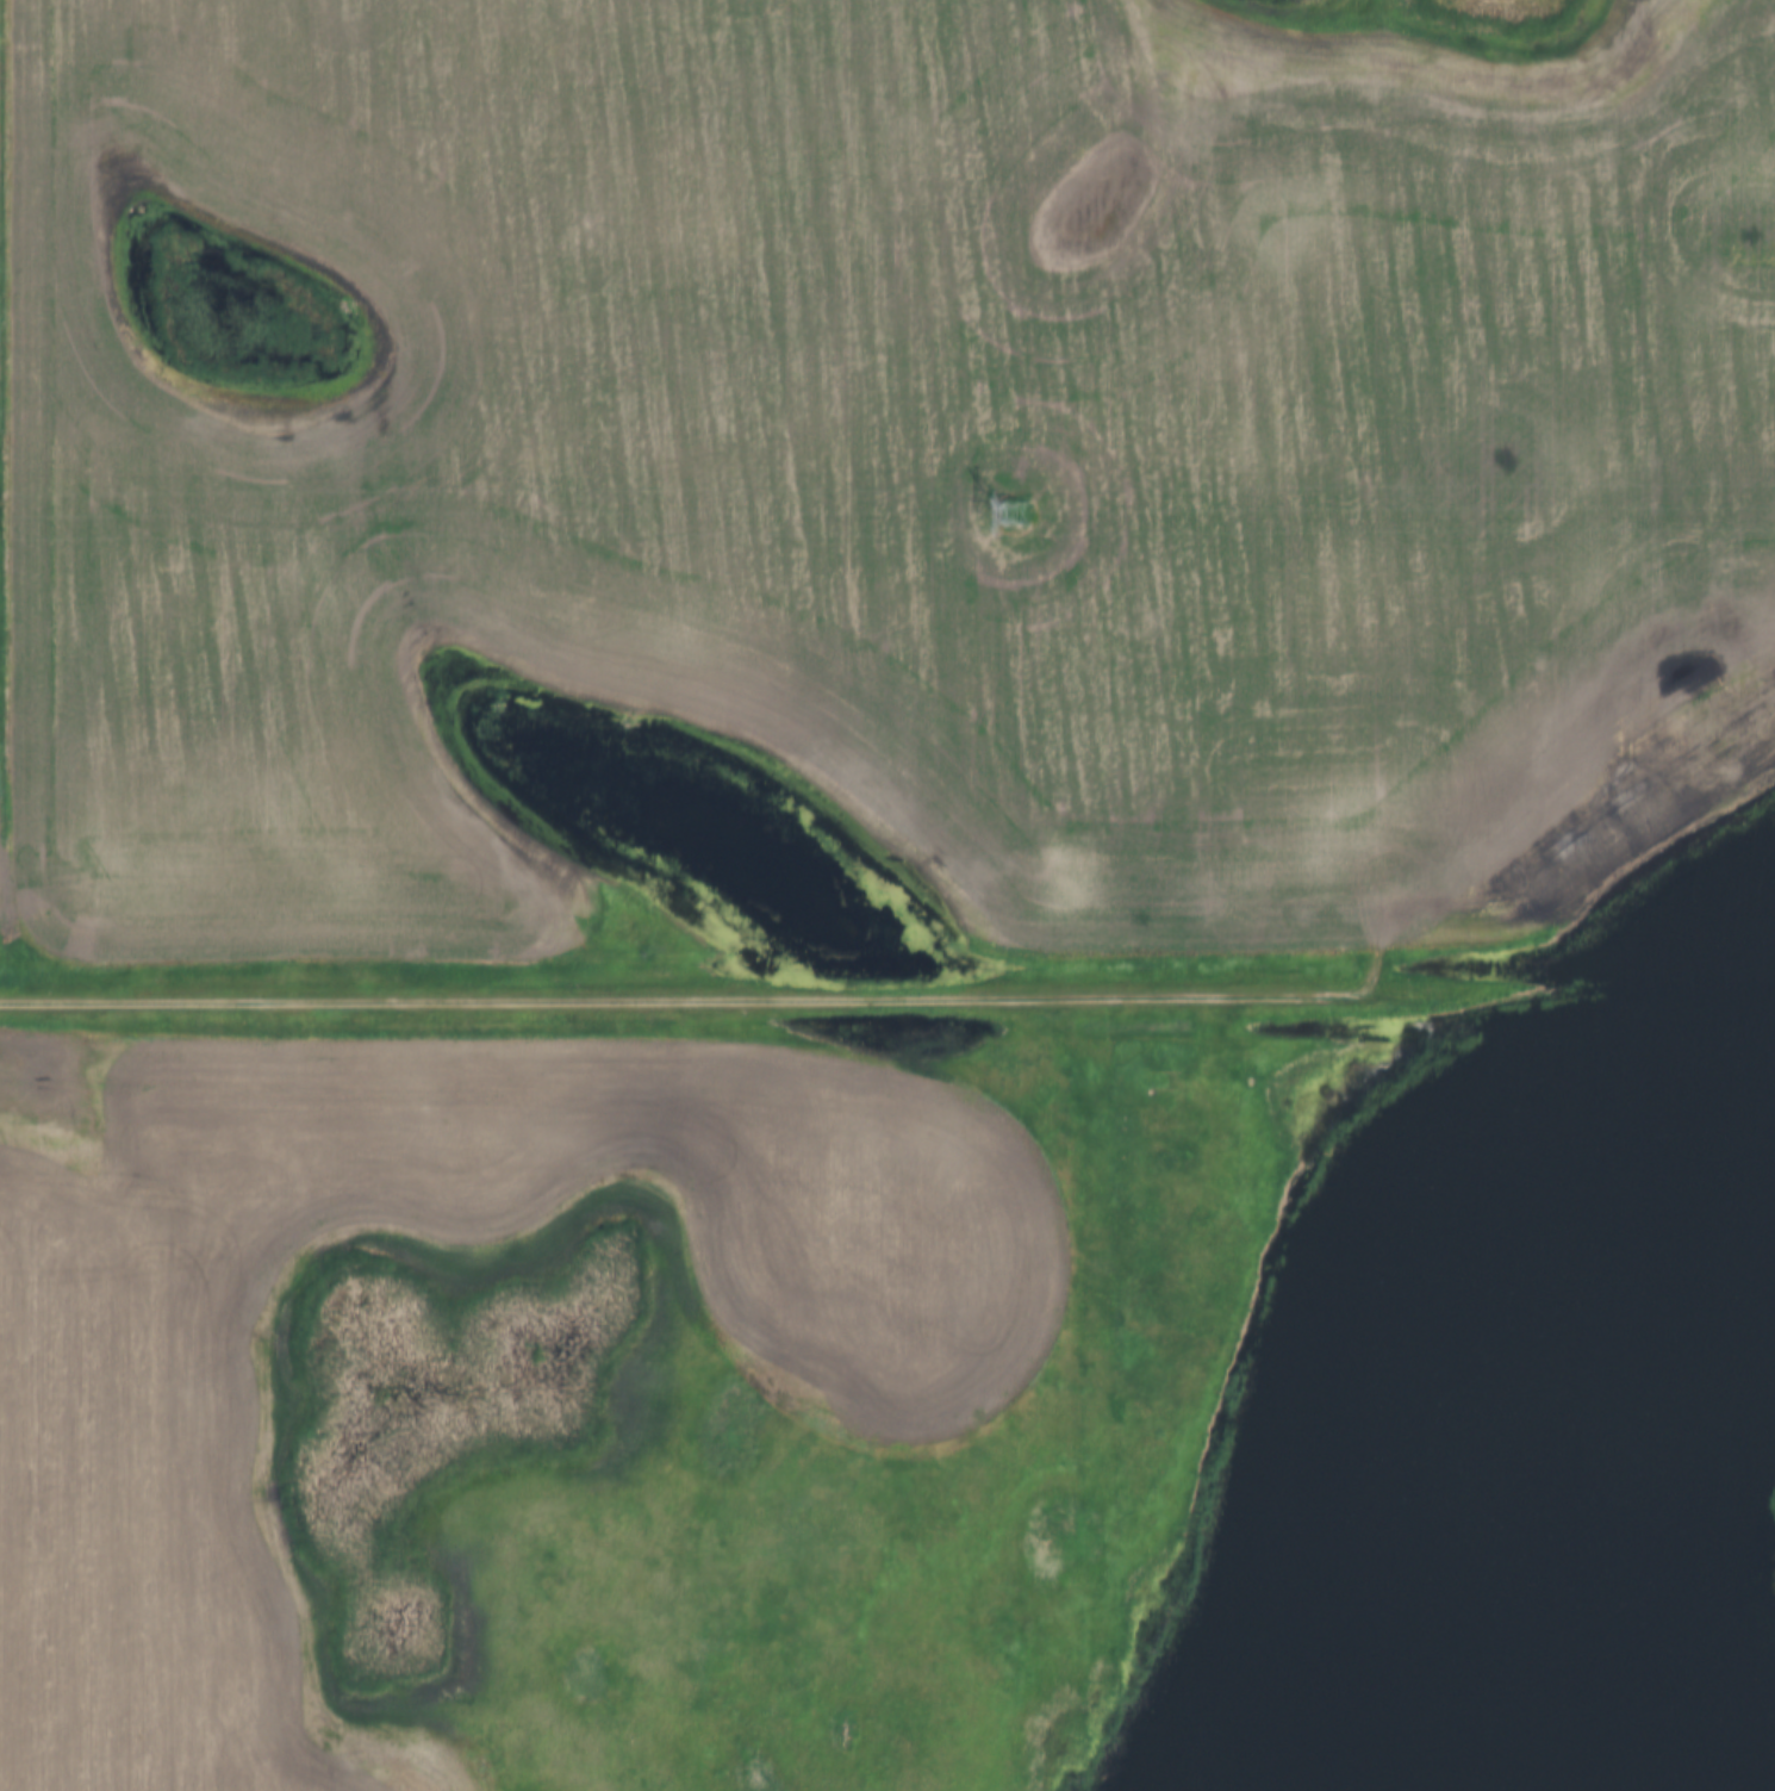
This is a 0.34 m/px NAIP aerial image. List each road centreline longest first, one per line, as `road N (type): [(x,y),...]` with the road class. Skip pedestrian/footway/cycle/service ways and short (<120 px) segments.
road 1 (track): [(0,1008),(1774,999)]

